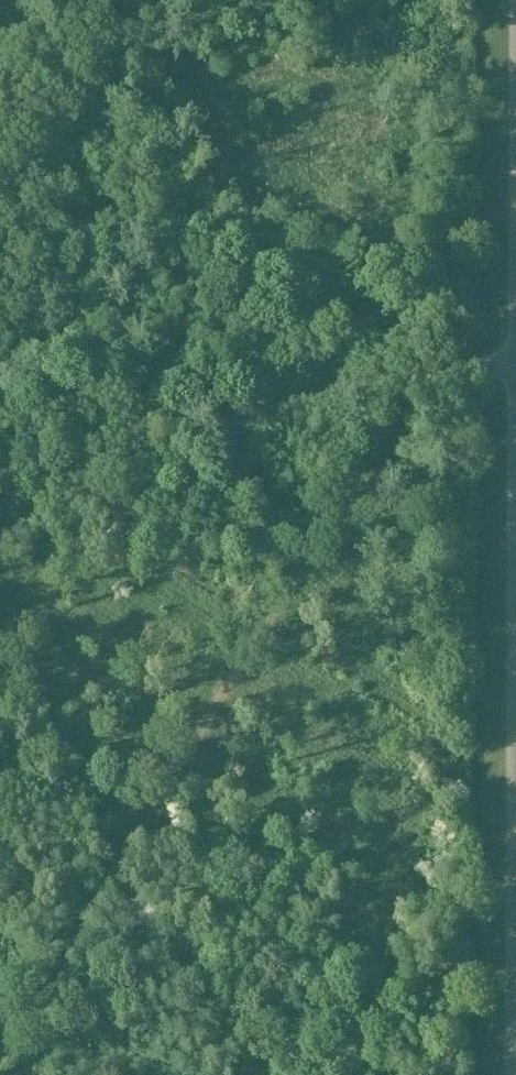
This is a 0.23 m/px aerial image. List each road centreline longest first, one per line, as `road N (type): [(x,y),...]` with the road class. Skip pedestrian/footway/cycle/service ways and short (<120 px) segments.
road 1 (track): [(0,1061),(354,476),(417,388)]
road 2 (track): [(0,459),(490,364)]
road 3 (unclassified): [(515,1074),(515,862)]

